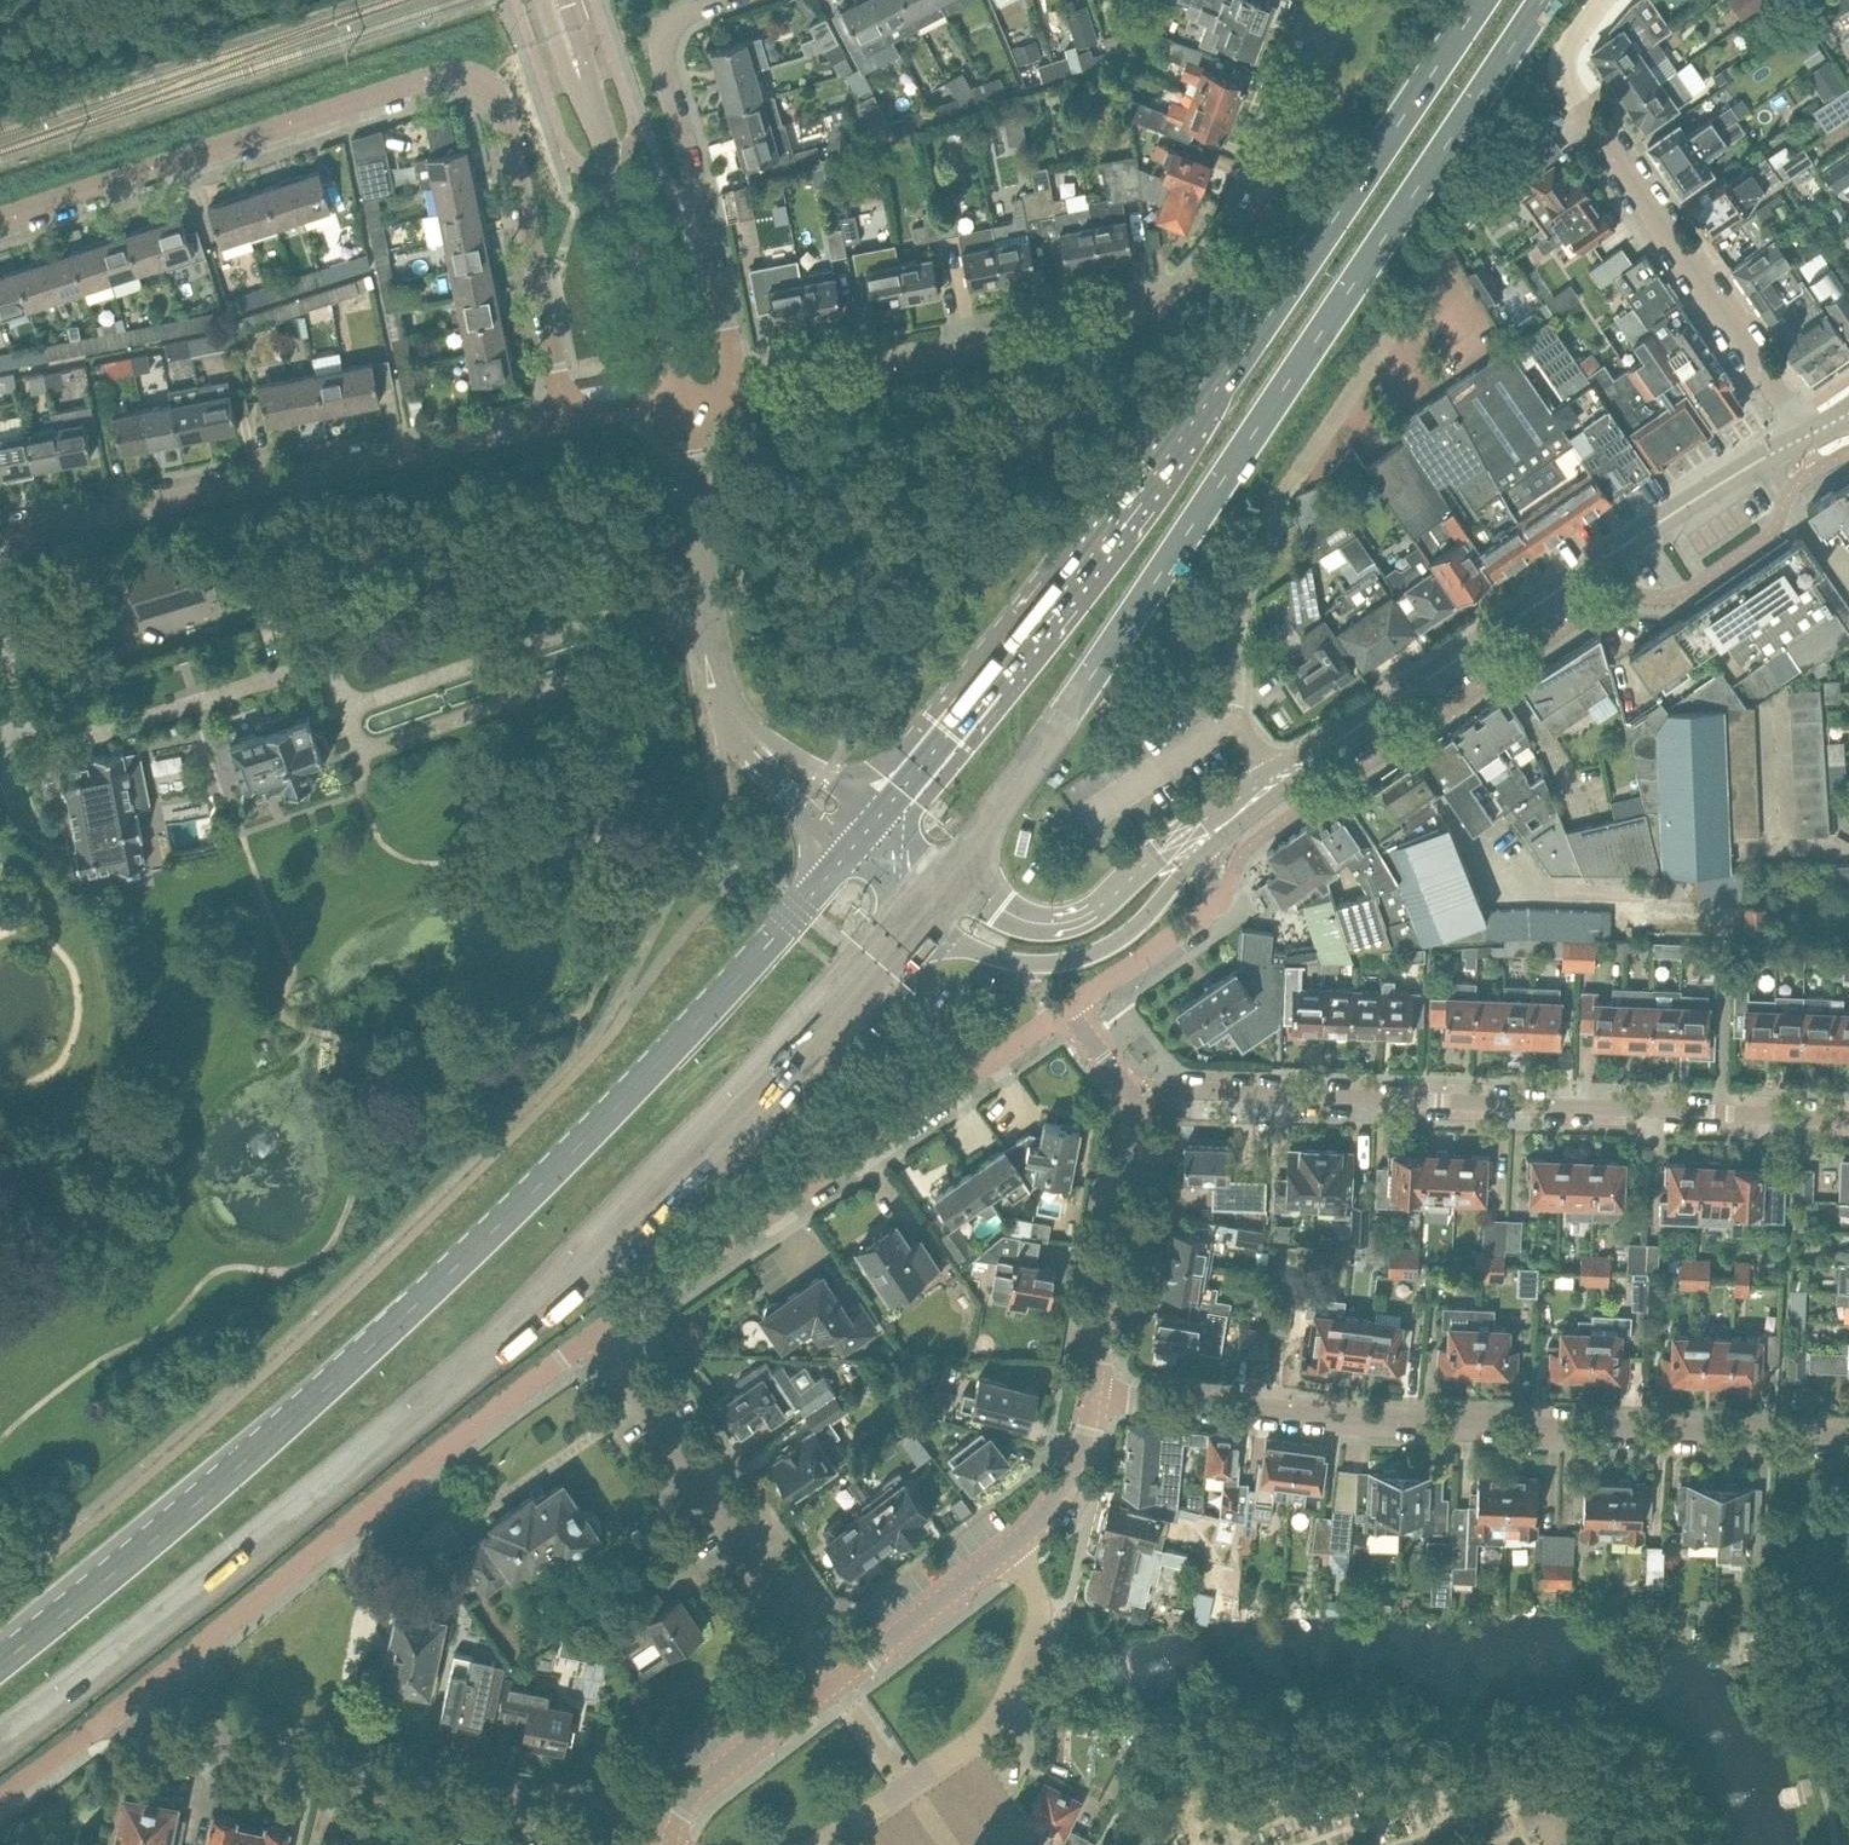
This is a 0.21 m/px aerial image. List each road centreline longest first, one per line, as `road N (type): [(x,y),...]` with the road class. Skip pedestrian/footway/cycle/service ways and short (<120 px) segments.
road 1 (primary): [(0,1740),(232,1562),(564,1281),(686,1165),(920,912)]
road 2 (primary): [(847,853),(617,1106),(457,1266),(281,1428),(0,1660)]
road 3 (residential): [(0,223),(438,76),(478,82),(503,117),(566,419)]
road 4 (unclassified): [(737,394),(1089,328),(1171,304),(1230,258),(1251,227),(1347,0)]
road 5 (motorway): [(1099,663),(1548,0)]
road 6 (motorway): [(1477,0),(1165,460),(1038,621)]
road 7 (residential): [(1848,1442),(1384,1422),(1092,1395)]
road 8 (residential): [(1848,1118),(1182,1089),(1134,1098)]
road 9 (secondary): [(1282,776),(1672,513),(1807,434)]
road 10 (residential): [(126,1704),(597,1332)]
road 11 (unclassified): [(0,534),(566,419)]
road 12 (residential): [(668,1842),(171,1738),(126,1704)]
road 13 (residential): [(597,1332),(1056,1016)]
road 14 (residential): [(1807,434),(1575,90),(1568,67),(1573,49),(1606,0)]
road 15 (residential): [(737,394),(663,44),(674,21),(715,0)]
road 16 (residential): [(836,1680),(597,1332)]
road 17 (unclassified): [(674,397),(615,173),(555,0)]
road 18 (residential): [(819,1844),(994,1723),(1037,1625),(1031,1576),(1013,1545)]
road 19 (residential): [(1092,1395),(1134,1098)]
road 20 (unclassified): [(680,437),(714,676),(735,722)]
road 21 (secondary): [(1181,835),(1107,893),(1057,913),(999,907),(951,869)]
road 22 (primary): [(951,869),(1099,663)]
road 23 (primary): [(1038,621),(880,814)]
road 24 (residential): [(668,1842),(703,1780),(836,1680)]
road 25 (residential): [(836,1680),(1013,1545)]
road 26 (secondary): [(1021,965),(1066,963),(1116,943),(1196,859)]
road 27 (residential): [(1068,1008),(1218,906)]
road 28 (unclassified): [(735,722),(759,774),(847,853)]
road 29 (residential): [(1013,1545),(1065,1482),(1092,1395)]
road 30 (unclassified): [(880,814),(735,722)]
road 31 (residential): [(0,1798),(126,1704)]
road 32 (secondary): [(1196,859),(1266,802),(1282,776)]

